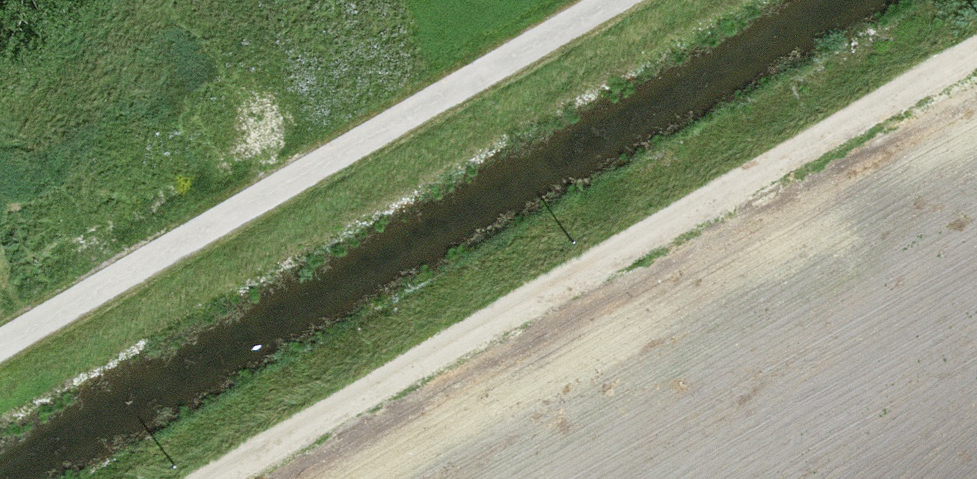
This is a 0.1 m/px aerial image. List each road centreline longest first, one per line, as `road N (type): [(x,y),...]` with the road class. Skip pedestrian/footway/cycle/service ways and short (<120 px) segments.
road 1 (track): [(216,478),(599,256),(976,54)]
road 2 (track): [(640,0),(0,356)]

